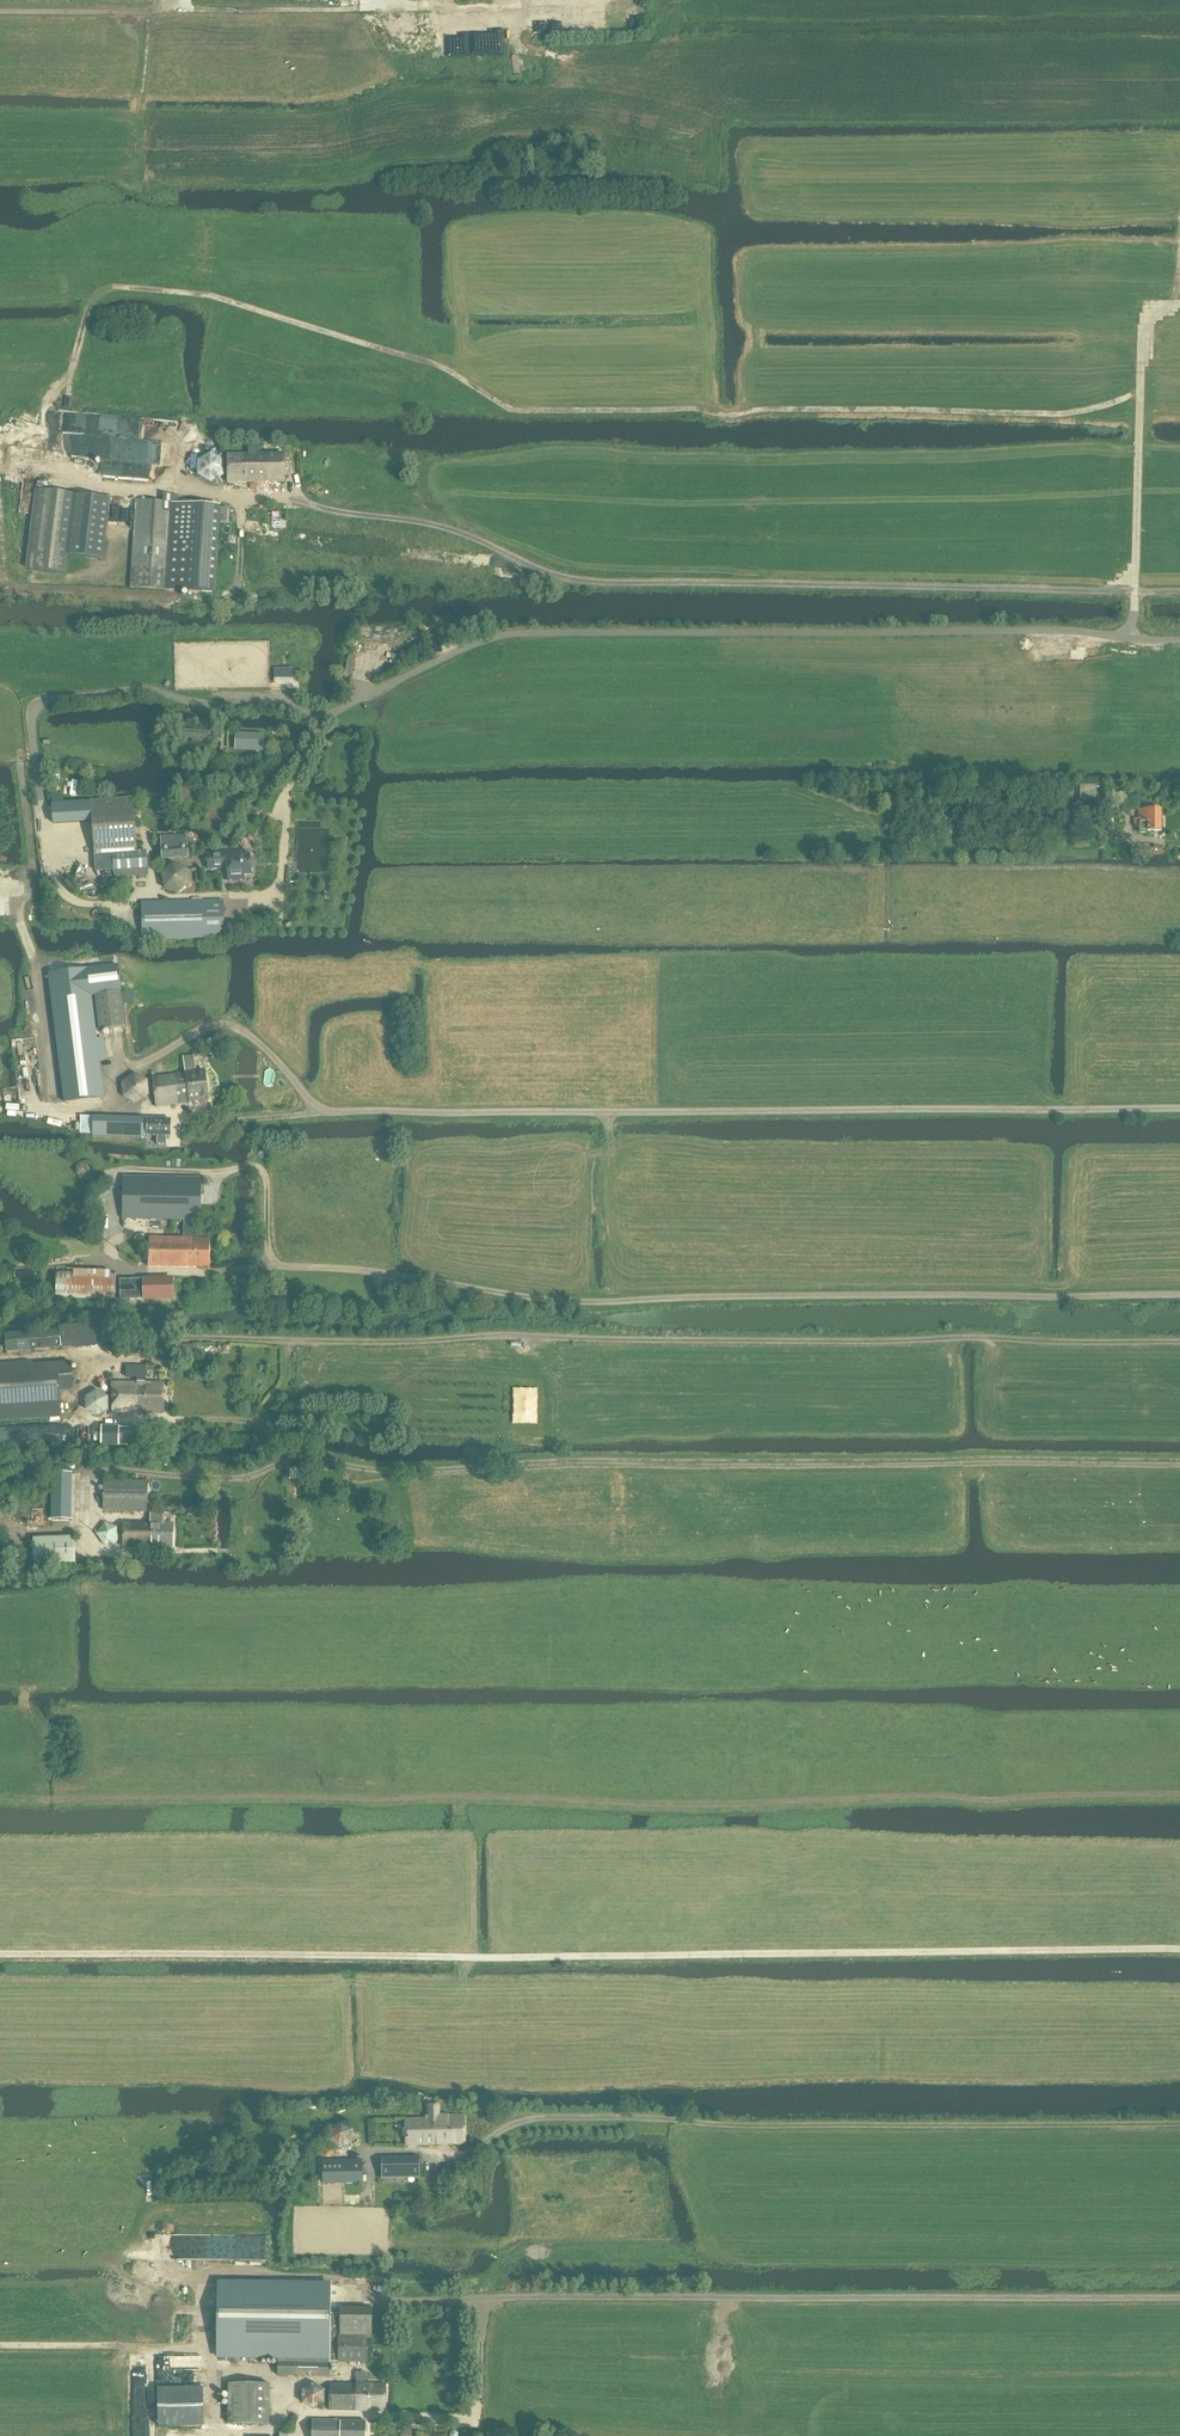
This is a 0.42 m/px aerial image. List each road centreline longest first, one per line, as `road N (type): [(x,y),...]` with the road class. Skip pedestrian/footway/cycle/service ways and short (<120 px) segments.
road 1 (track): [(1179,1109),(386,1111),(258,1120),(0,1110)]
road 2 (track): [(1179,1795),(641,1805),(0,1797)]
road 3 (track): [(1179,1950),(0,1955)]
road 4 (track): [(113,289),(201,293),(442,367),(511,411),(1099,411)]
road 5 (track): [(516,7),(0,10)]
road 6 (track): [(479,130),(570,84),(571,58),(531,46),(516,7)]
road 7 (track): [(204,2349),(0,2346)]
road 8 (track): [(64,478),(76,350),(91,305),(113,289)]

